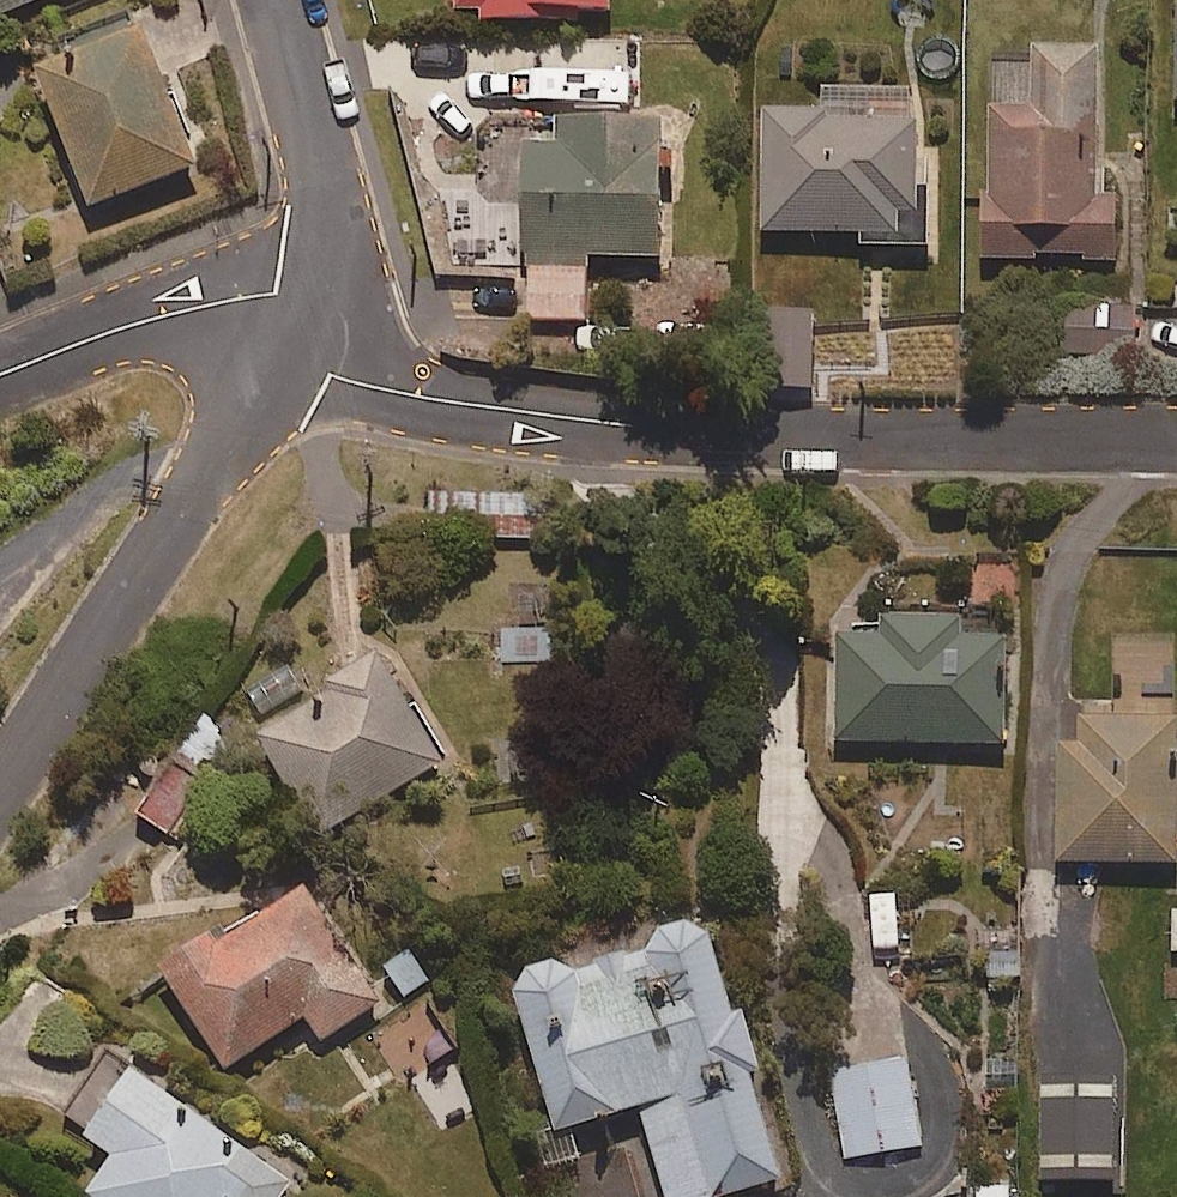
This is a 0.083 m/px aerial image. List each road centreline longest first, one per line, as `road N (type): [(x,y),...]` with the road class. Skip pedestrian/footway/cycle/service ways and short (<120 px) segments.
road 1 (residential): [(1176,436),(840,437),(580,421),(371,382),(297,334)]
road 2 (residential): [(297,334),(0,778)]
road 3 (residential): [(297,334),(331,255),(336,216),(282,0)]
road 4 (residential): [(0,377),(132,325),(187,314),(229,310),(297,334)]

